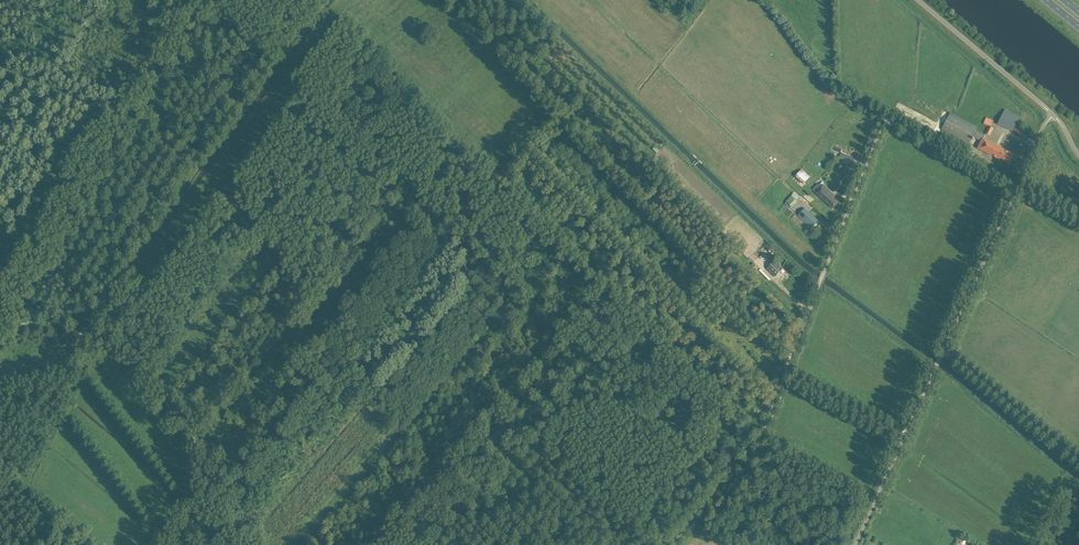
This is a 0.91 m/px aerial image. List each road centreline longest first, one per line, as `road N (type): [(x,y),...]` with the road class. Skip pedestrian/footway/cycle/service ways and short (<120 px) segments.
road 1 (unclassified): [(903,437),(786,370),(888,123)]
road 2 (unclassified): [(903,437),(1017,188)]
road 3 (track): [(1078,459),(943,350)]
road 4 (track): [(770,0),(843,91),(888,123)]
road 5 (unclassified): [(1017,188),(888,123)]
road 6 (track): [(786,370),(755,444),(718,490)]

